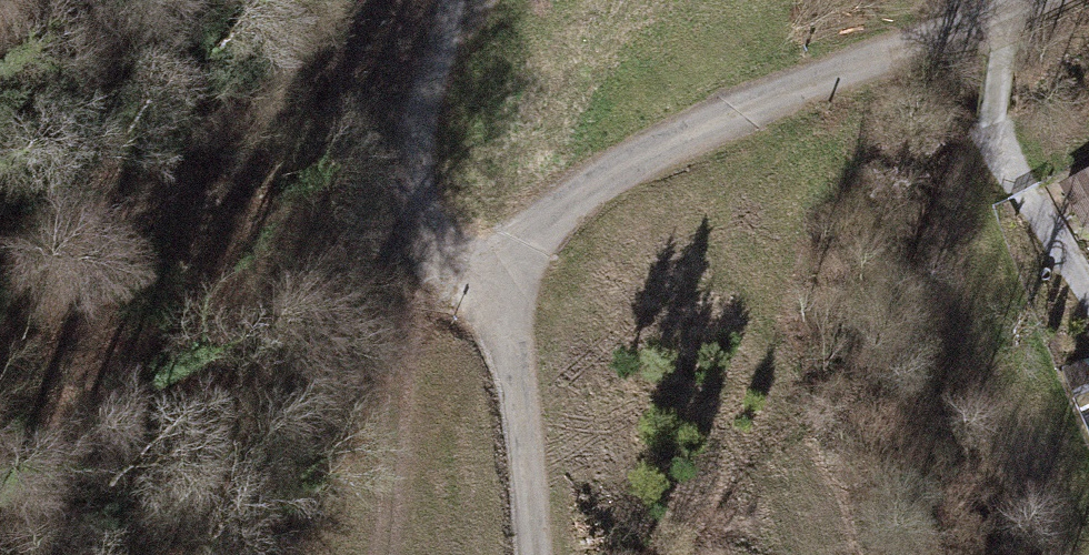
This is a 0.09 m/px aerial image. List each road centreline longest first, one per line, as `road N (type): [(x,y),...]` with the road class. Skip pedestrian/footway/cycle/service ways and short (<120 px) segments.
road 1 (residential): [(473,285),(579,197),(1040,0)]
road 2 (track): [(473,285),(414,217),(395,140),(434,0)]
road 3 (track): [(386,554),(394,367),(418,308),(473,285)]
road 4 (track): [(1088,295),(993,127),(1013,12)]
road 5 (track): [(536,554),(525,394),(510,336),(473,285)]

